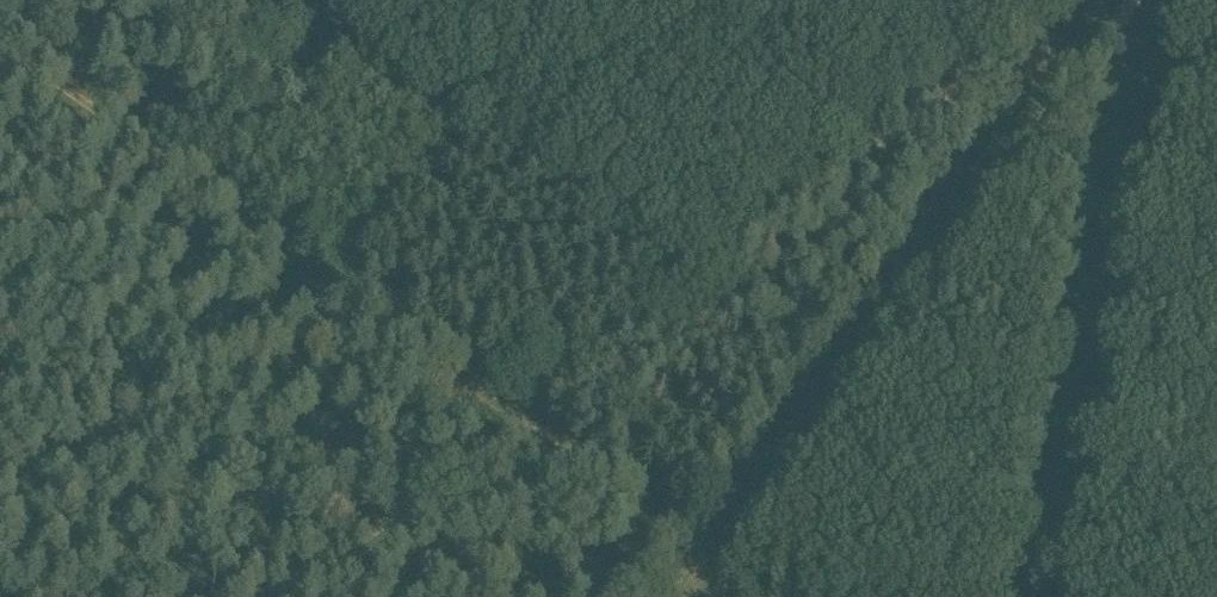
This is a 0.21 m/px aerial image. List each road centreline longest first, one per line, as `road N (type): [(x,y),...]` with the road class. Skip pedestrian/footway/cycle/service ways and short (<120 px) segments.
road 1 (track): [(0,40),(742,564)]
road 2 (track): [(277,596),(514,406),(748,174),(863,0)]
road 3 (track): [(742,564),(1135,0)]

